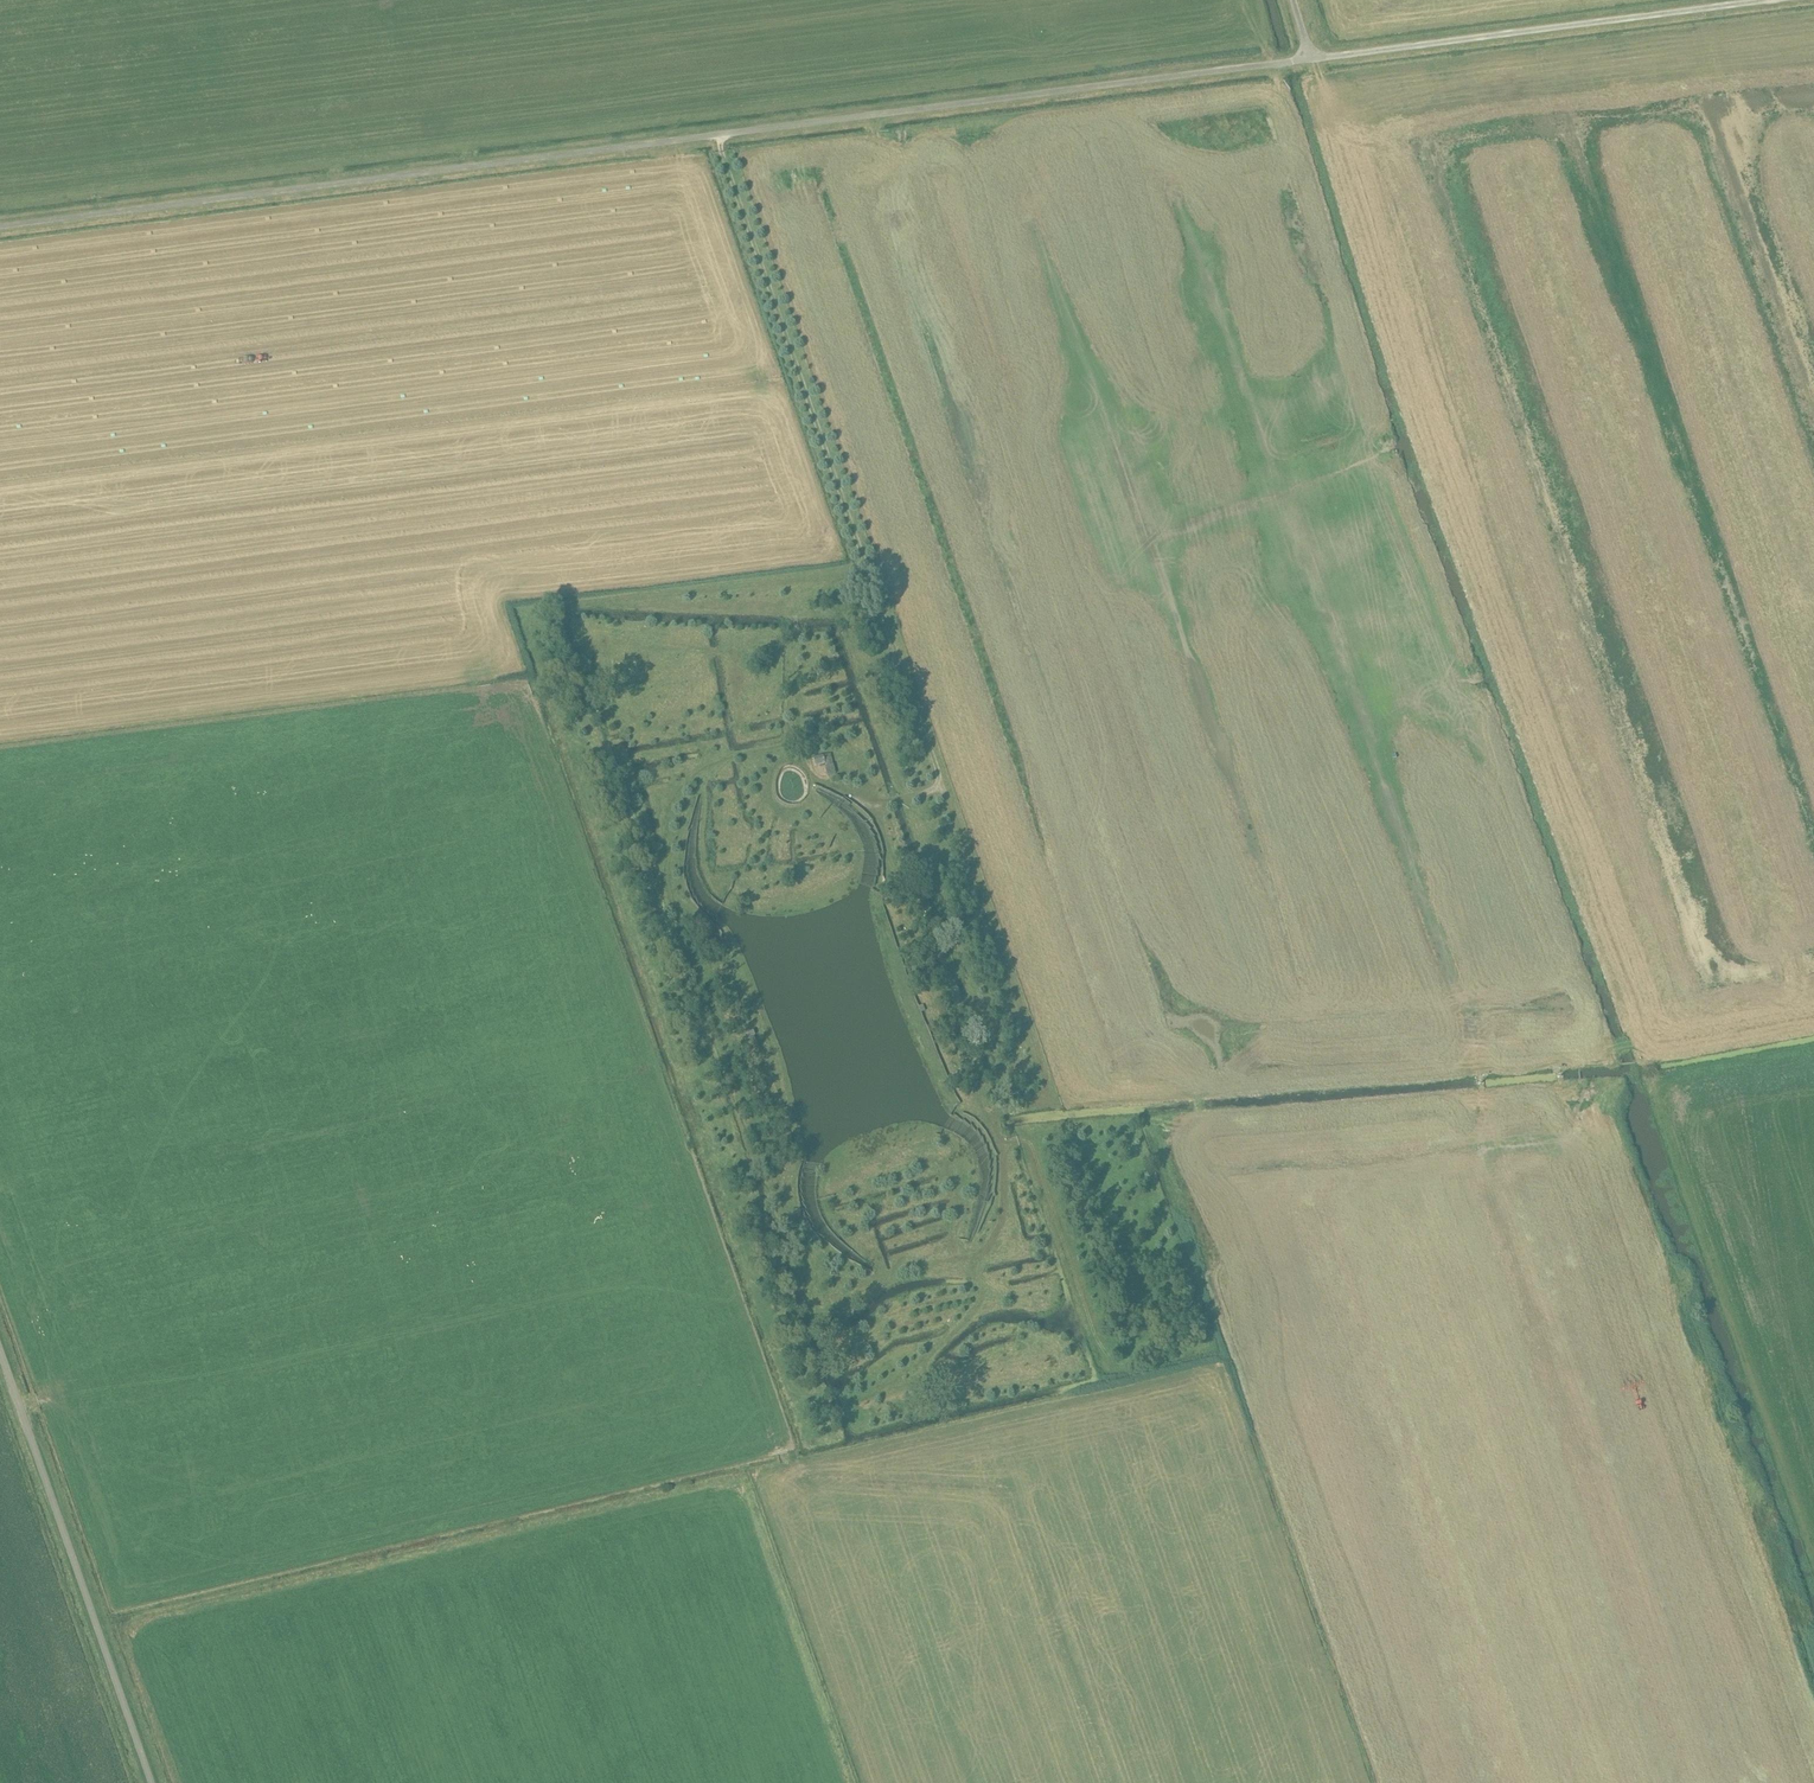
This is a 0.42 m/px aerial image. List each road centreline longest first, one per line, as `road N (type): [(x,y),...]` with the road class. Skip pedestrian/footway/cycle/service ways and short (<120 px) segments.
road 1 (unclassified): [(0,224),(1306,57)]
road 2 (unclassified): [(1306,57),(1753,0)]
road 3 (unclassified): [(148,1782),(0,1363)]

